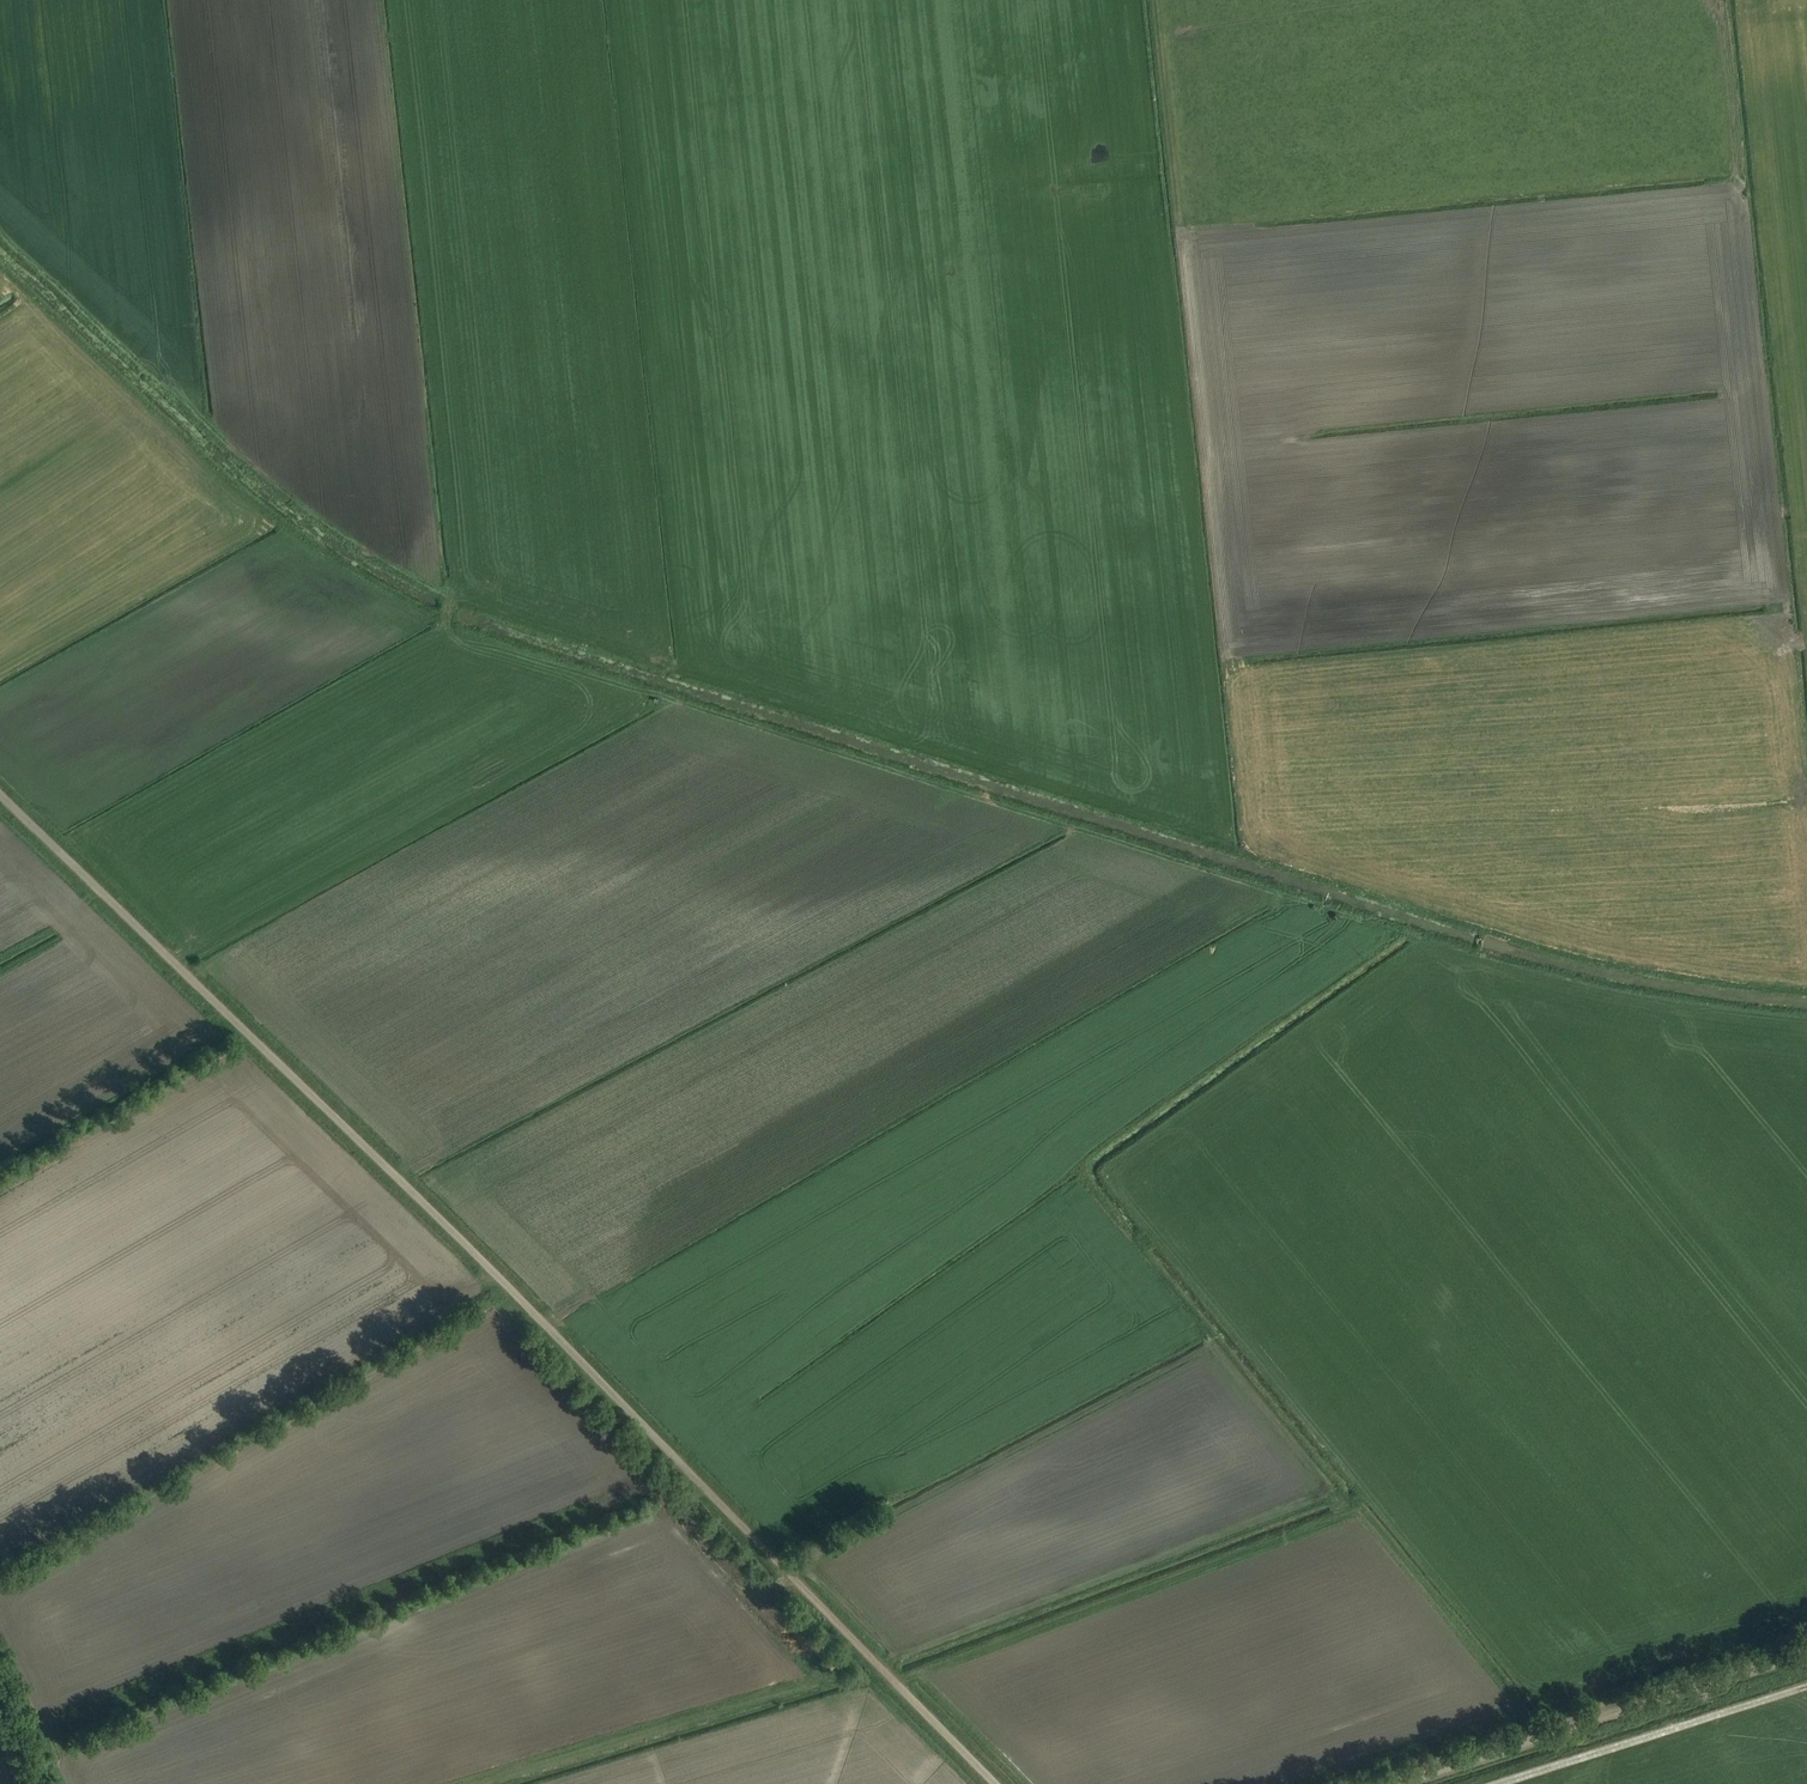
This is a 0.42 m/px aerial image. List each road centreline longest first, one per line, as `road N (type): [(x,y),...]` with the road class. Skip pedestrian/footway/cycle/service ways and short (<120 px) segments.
road 1 (unclassified): [(996,1783),(503,1280),(0,794)]
road 2 (track): [(1806,1653),(1397,1783)]

